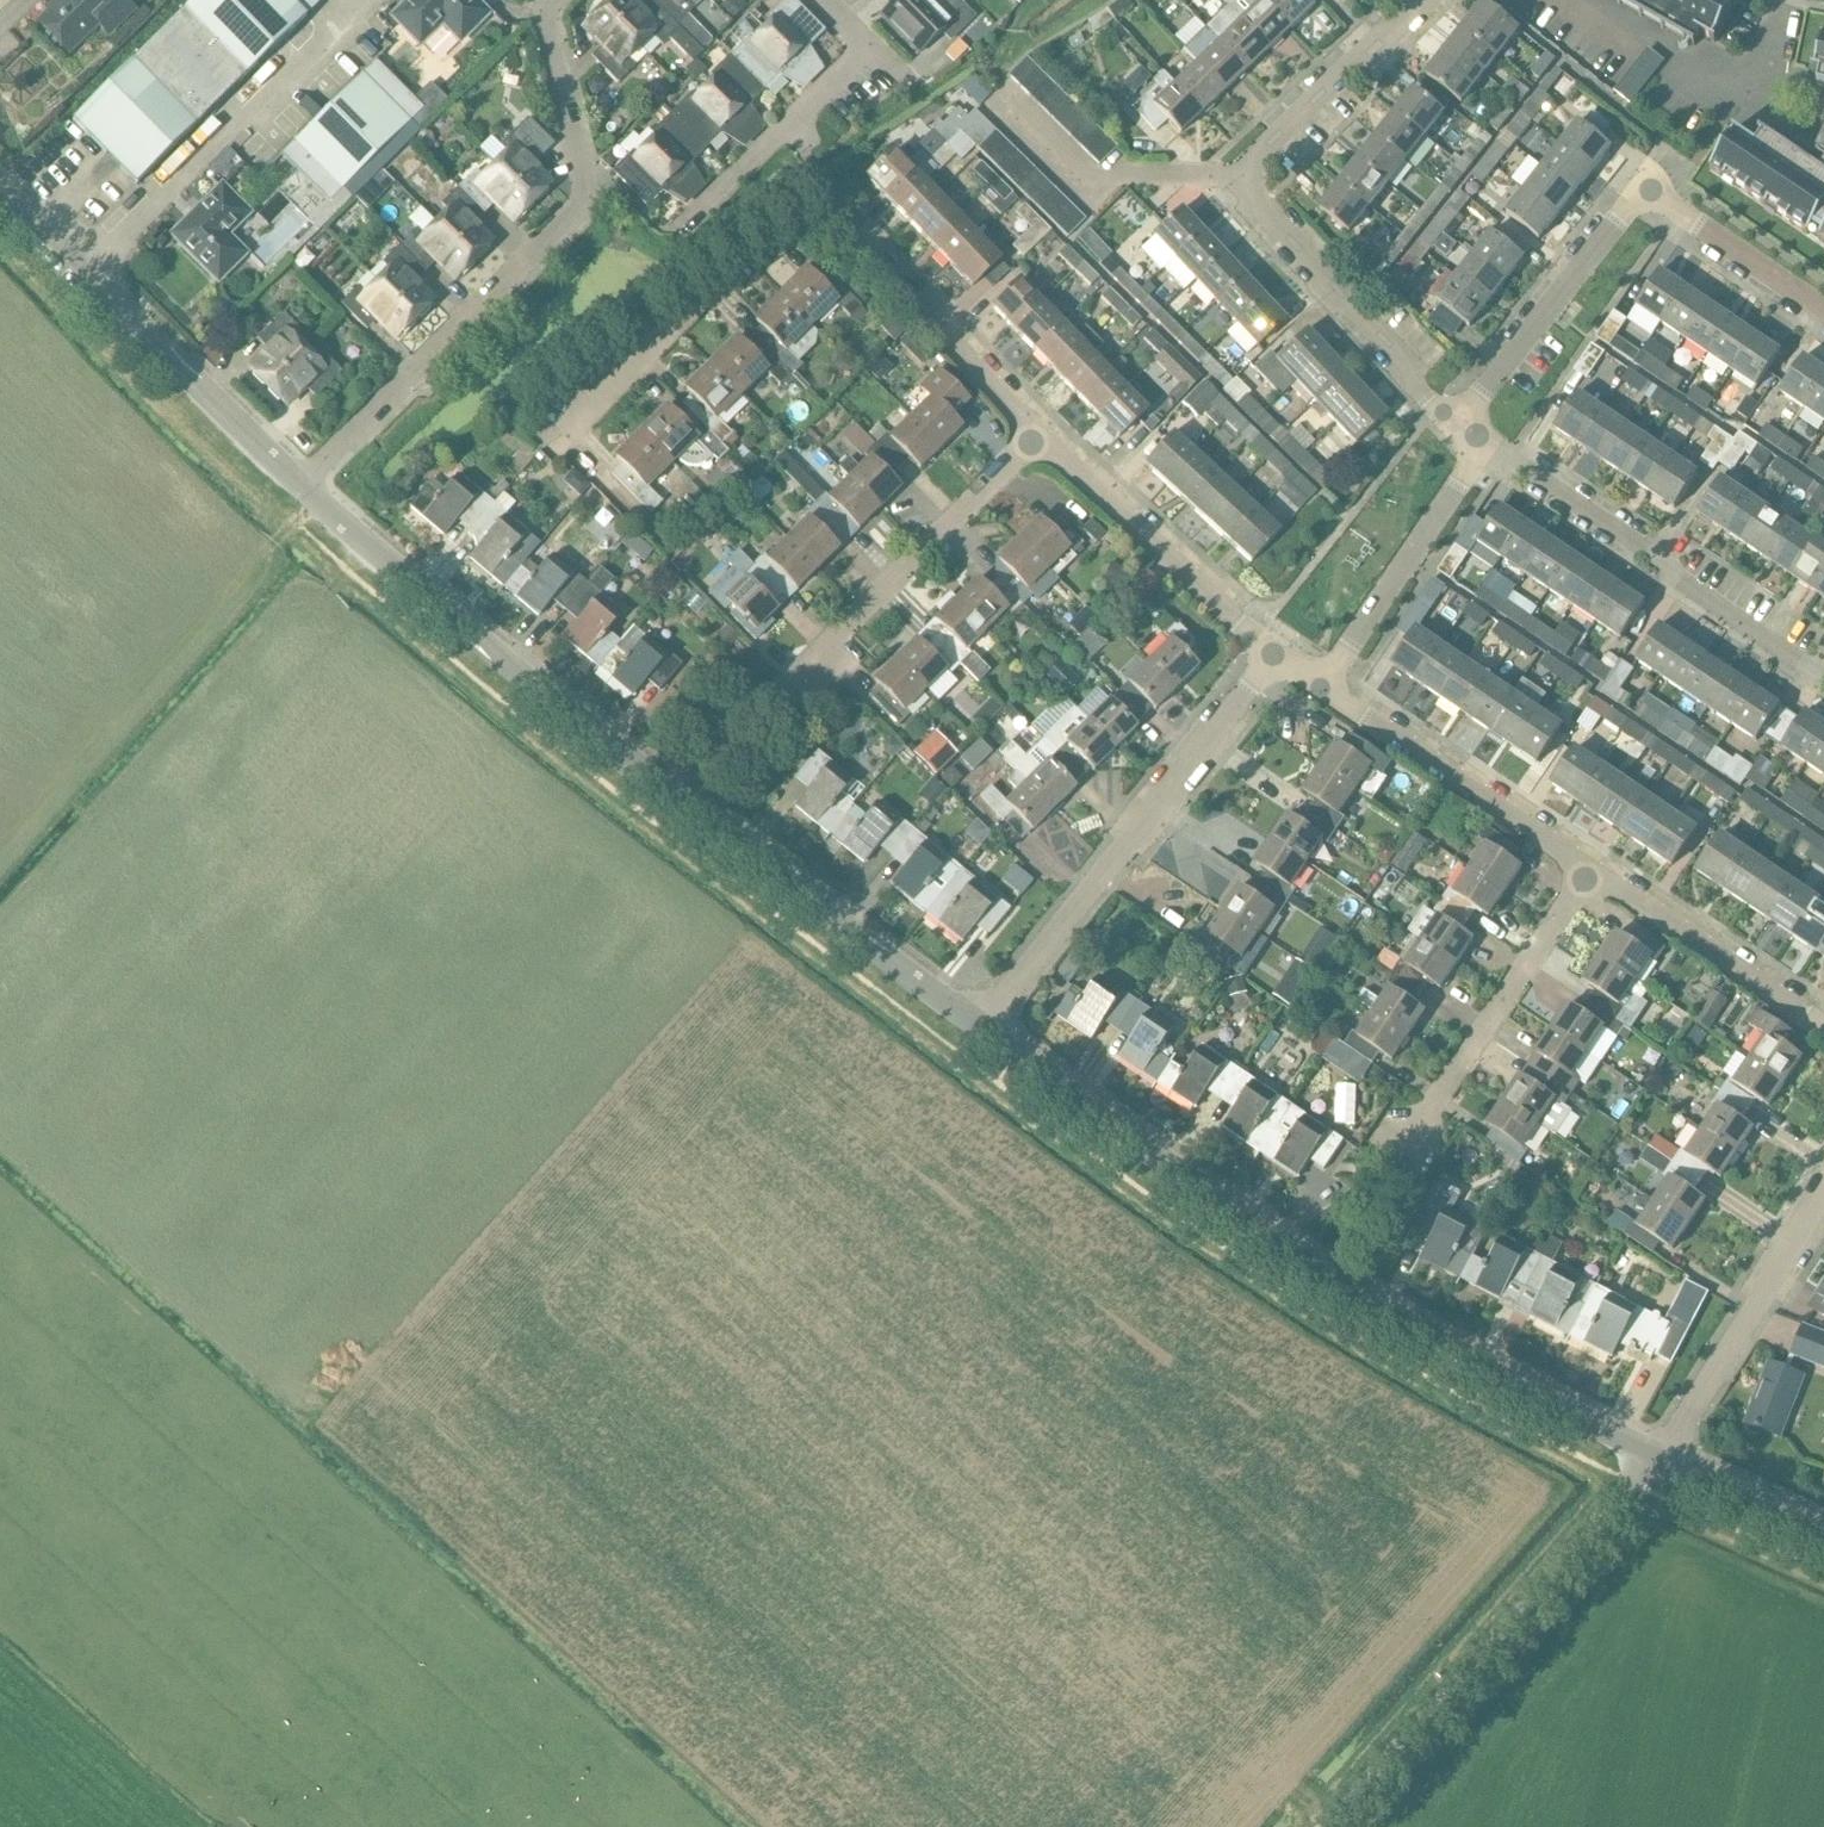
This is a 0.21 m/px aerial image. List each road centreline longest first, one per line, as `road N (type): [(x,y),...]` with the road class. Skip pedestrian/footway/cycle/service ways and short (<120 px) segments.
road 1 (unclassified): [(981,1026),(512,671),(307,490)]
road 2 (unclassified): [(1658,1459),(1395,1316),(981,1026)]
road 3 (residential): [(1039,434),(839,200),(802,215),(593,411)]
road 4 (residential): [(307,490),(591,198),(549,11),(560,0)]
road 5 (residential): [(1457,424),(1232,188),(1418,0)]
road 6 (unclassified): [(1324,1826),(1658,1459)]
road 7 (residential): [(981,1026),(1274,656)]
road 8 (unclassified): [(307,490),(0,184)]
road 9 (residential): [(1823,670),(1481,440)]
road 10 (residential): [(1403,1150),(1591,871)]
road 11 (residential): [(822,0),(873,56),(683,228)]
road 12 (residential): [(1591,871),(1319,685)]
road 13 (residential): [(809,663),(1039,434)]
road 14 (residential): [(1274,656),(1039,434)]
road 15 (residential): [(1658,1459),(1823,1203)]
road 16 (residential): [(1457,424),(1646,188)]
road 17 (residential): [(1319,685),(1481,440)]
road 18 (residential): [(1589,0),(1739,97),(1768,59),(1792,0)]
road 19 (residential): [(1823,1025),(1591,871)]
road 20 (residential): [(1823,308),(1646,188)]
road 21 (unclassified): [(1823,1533),(1658,1459)]

